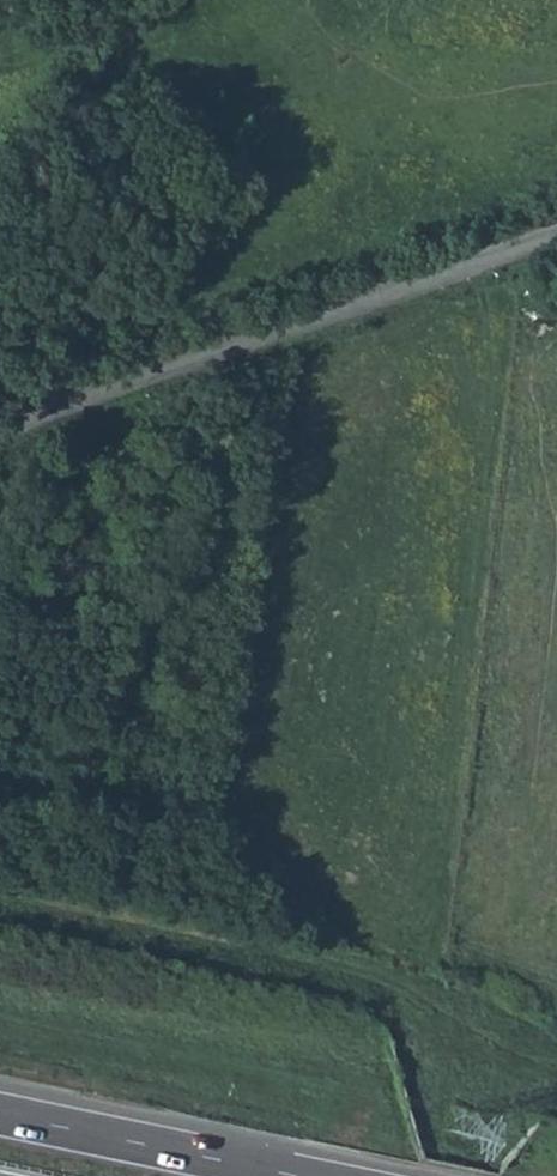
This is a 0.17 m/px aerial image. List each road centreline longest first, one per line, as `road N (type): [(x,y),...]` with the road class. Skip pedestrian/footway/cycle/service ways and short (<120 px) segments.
road 1 (unclassified): [(0,441),(80,404),(556,237)]
road 2 (trunk): [(296,1175),(0,1114)]

